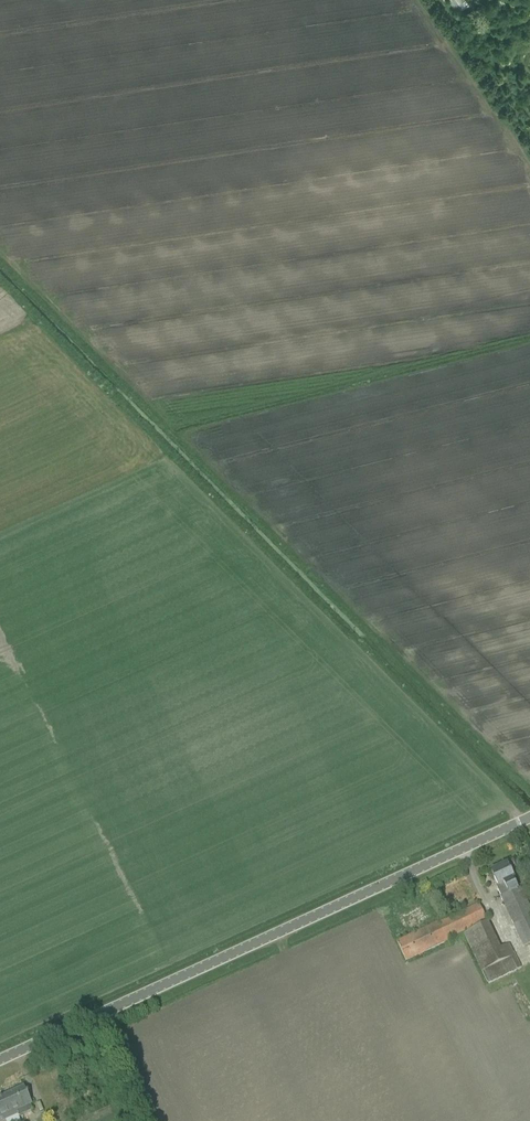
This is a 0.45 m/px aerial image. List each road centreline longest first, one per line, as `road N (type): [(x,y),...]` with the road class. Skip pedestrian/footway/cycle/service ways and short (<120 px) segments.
road 1 (unclassified): [(0,1059),(529,817)]

